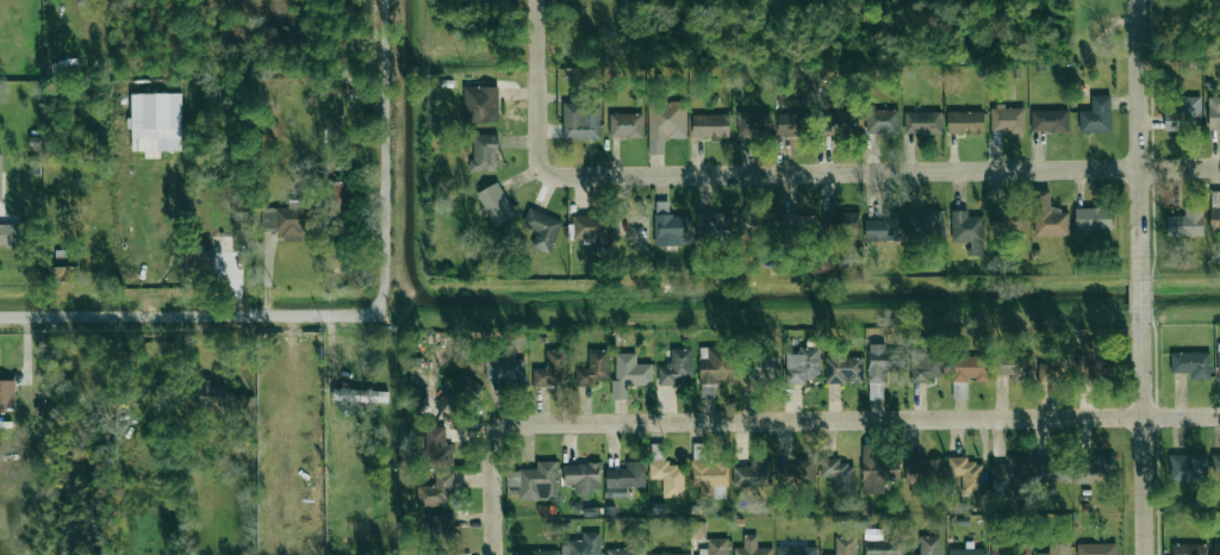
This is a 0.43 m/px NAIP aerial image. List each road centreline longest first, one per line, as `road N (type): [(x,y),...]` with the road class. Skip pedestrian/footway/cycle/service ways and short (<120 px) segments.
road 1 (residential): [(496,454),(502,426),(525,422),(1141,417)]
road 2 (residential): [(571,176),(1219,167)]
road 3 (residential): [(0,316),(386,313)]
road 4 (residential): [(391,0),(386,313)]
road 5 (residential): [(1140,280),(1139,0)]
road 6 (residential): [(571,176),(544,169),(537,150),(537,0)]
road 7 (residential): [(1147,554),(1141,417)]

